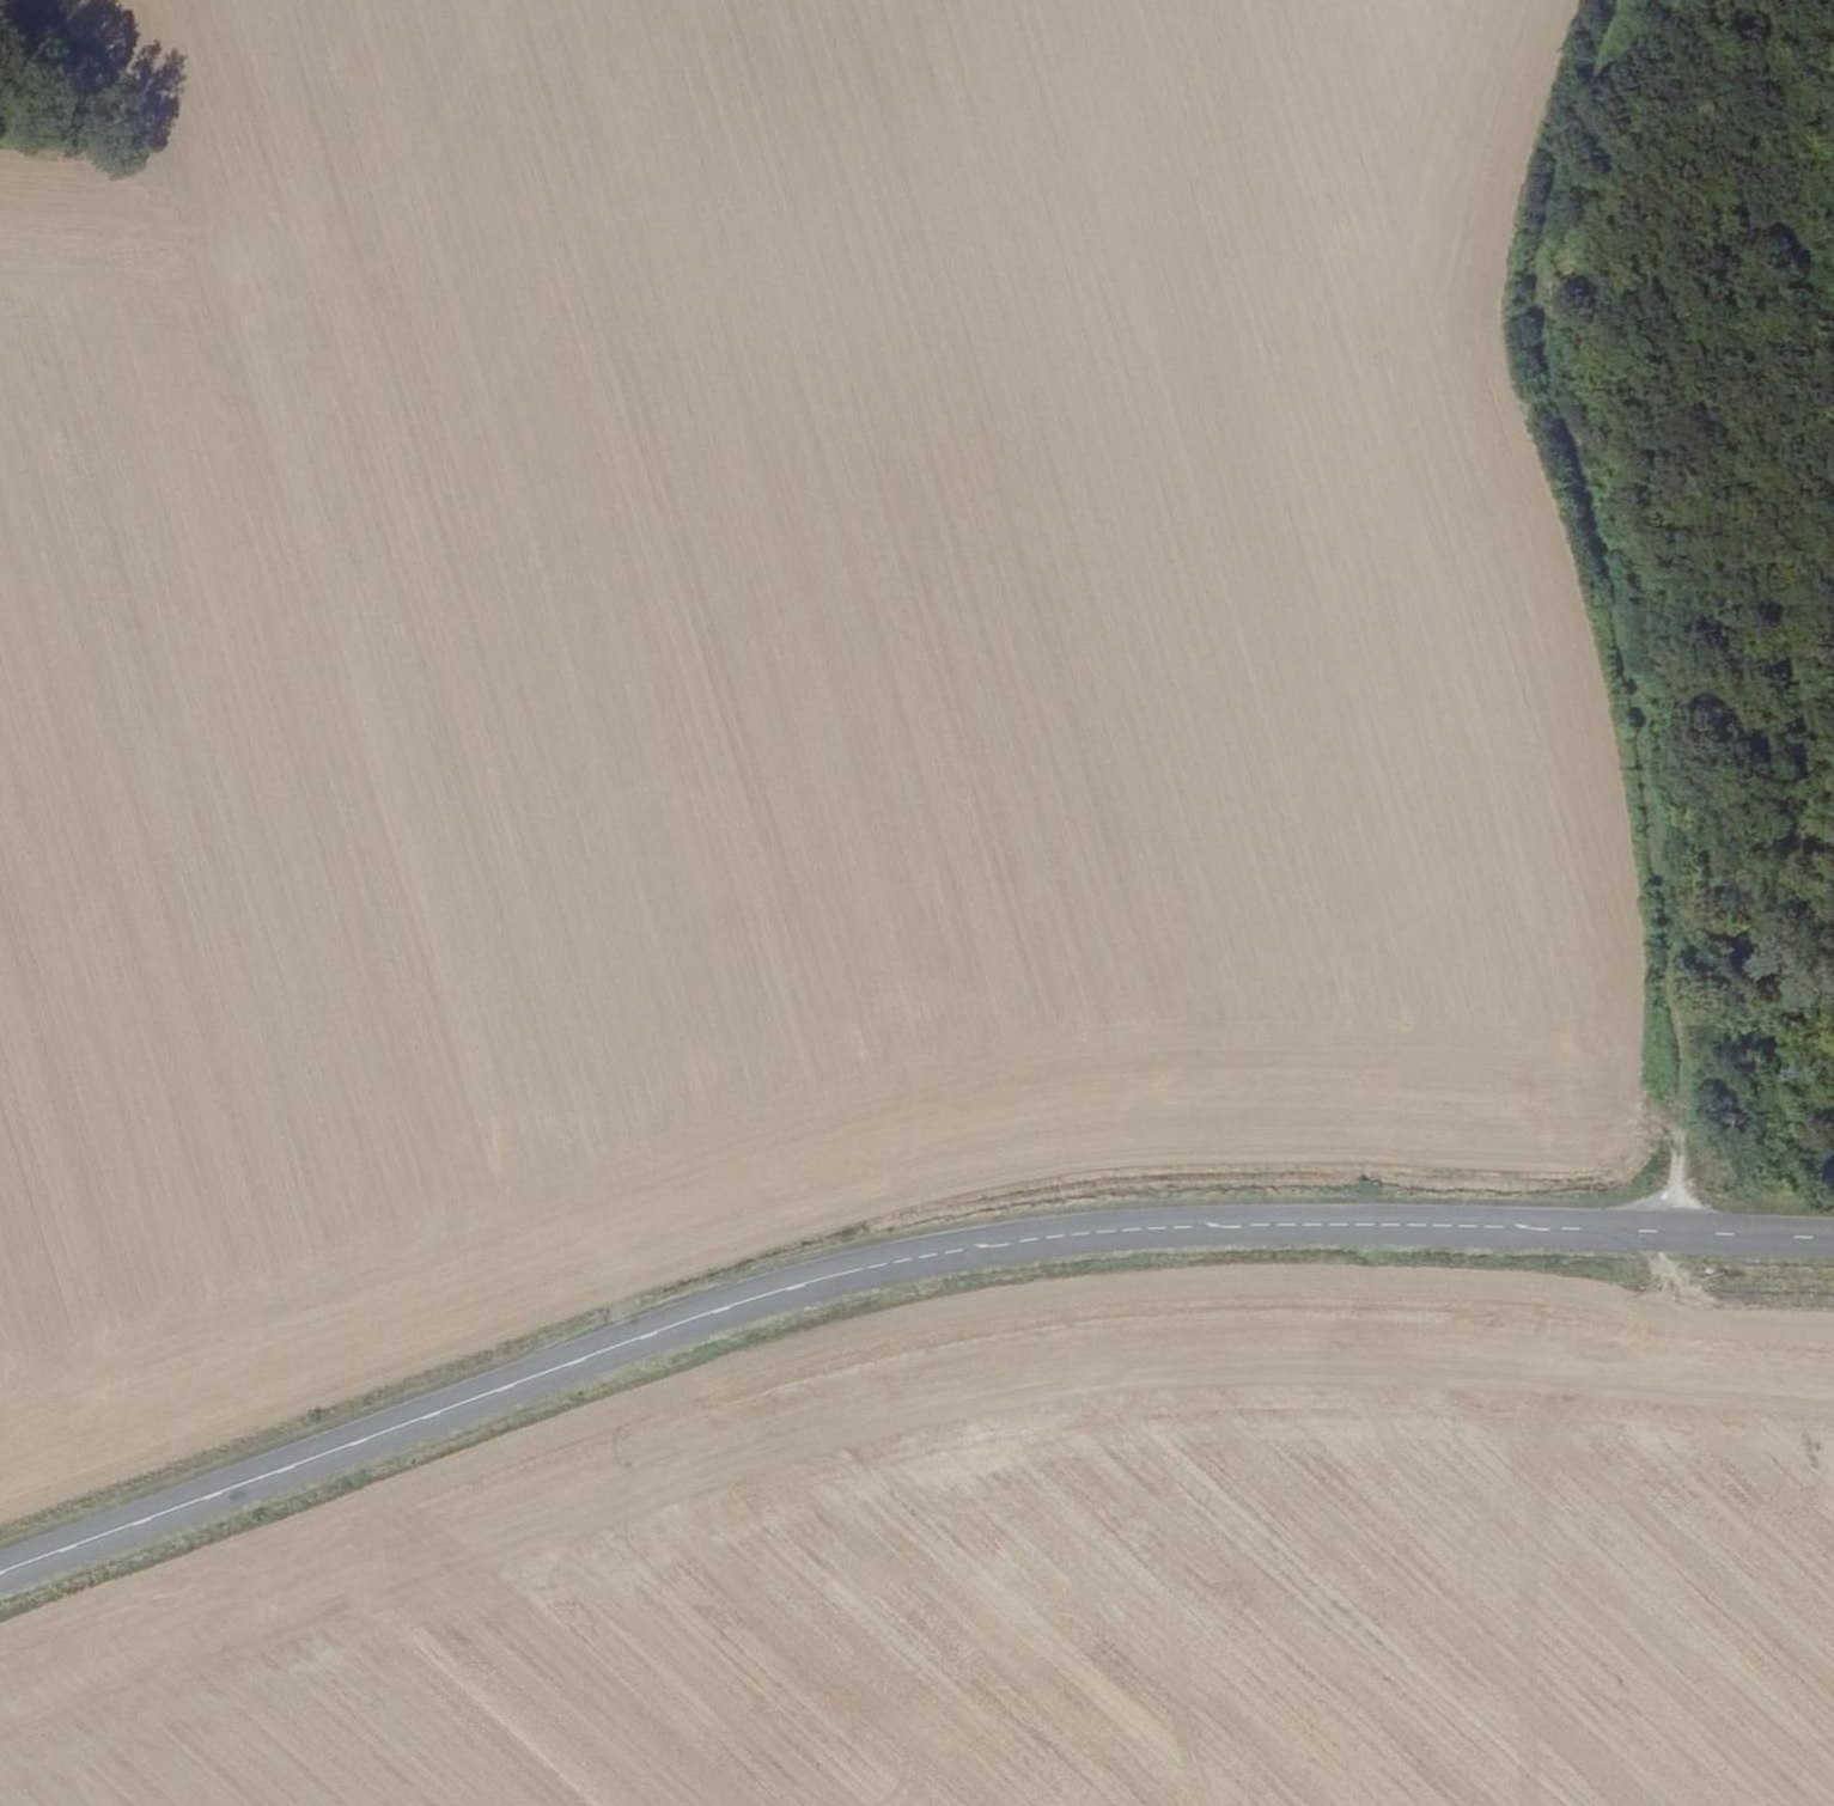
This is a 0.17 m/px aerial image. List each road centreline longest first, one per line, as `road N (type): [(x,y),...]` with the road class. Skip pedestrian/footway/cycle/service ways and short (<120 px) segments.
road 1 (secondary): [(1833,1242),(1299,1225),(963,1252),(710,1318),(0,1578)]
road 2 (track): [(1668,1235),(1684,995),(1639,691),(1544,367),(1550,241),(1625,0)]

